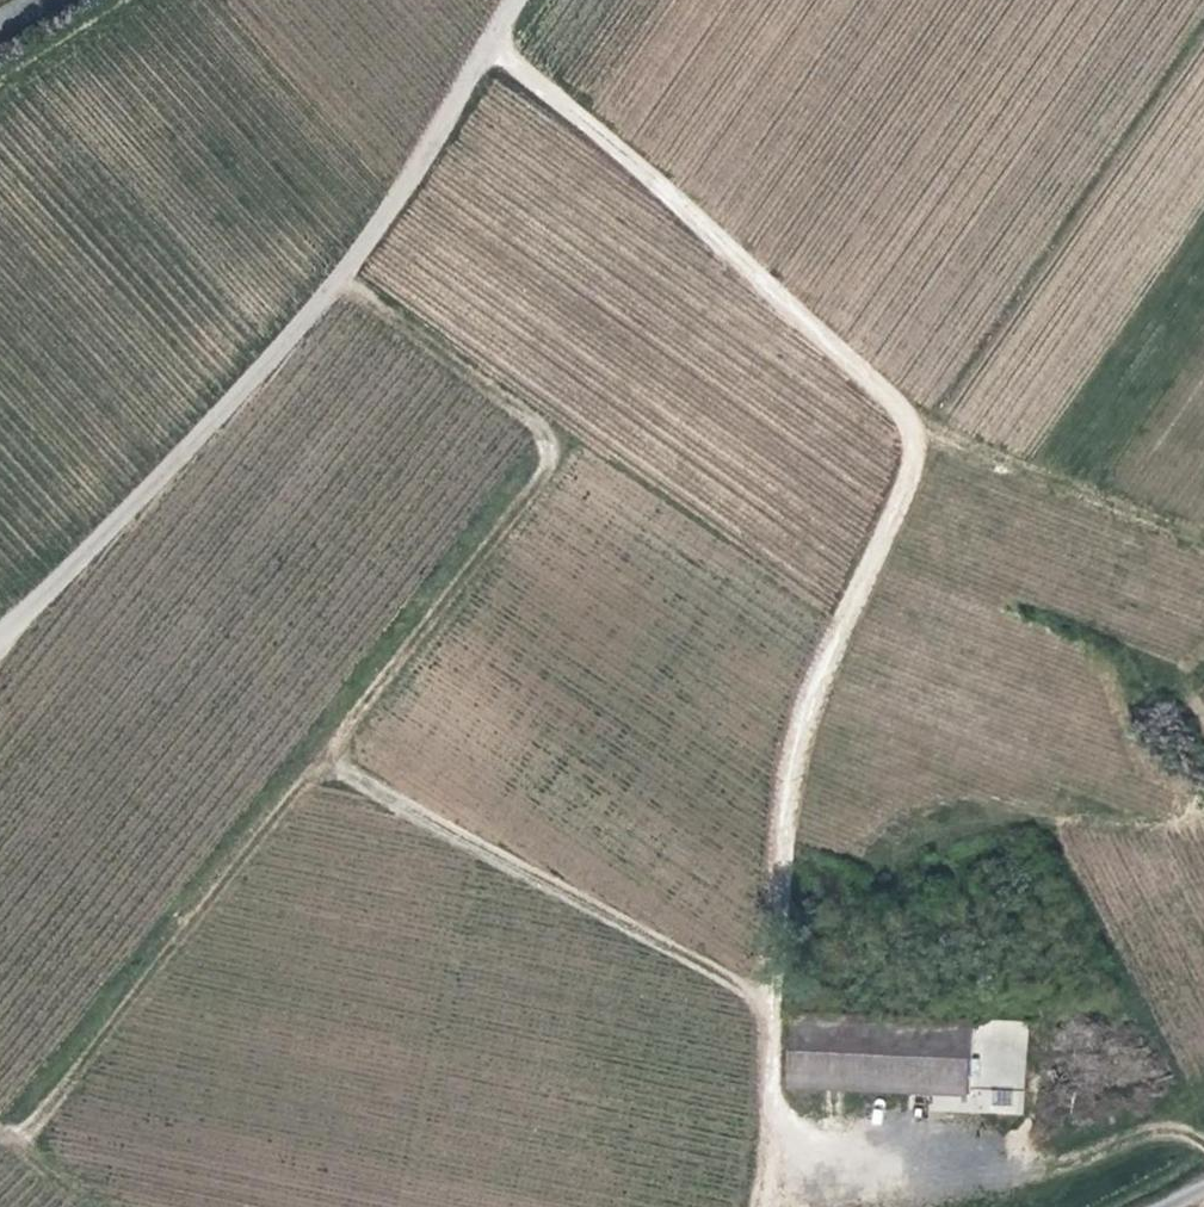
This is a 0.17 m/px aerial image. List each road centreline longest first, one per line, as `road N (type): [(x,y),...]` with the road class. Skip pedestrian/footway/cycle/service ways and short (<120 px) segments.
road 1 (track): [(763,1206),(790,788),(807,717),(914,456),(912,424),(898,402),(590,123),(489,47)]
road 2 (track): [(339,286),(534,419),(549,446),(544,465),(20,1142)]
road 3 (track): [(0,645),(339,286),(521,0)]
road 4 (track): [(321,757),(523,874),(731,976),(774,1018)]
road 5 (track): [(767,1186),(937,1187),(1013,1176),(1143,1134),(1172,1131),(1203,1144)]
road 6 (track): [(1203,544),(912,424)]
road 7 (track): [(100,1206),(0,1127)]

